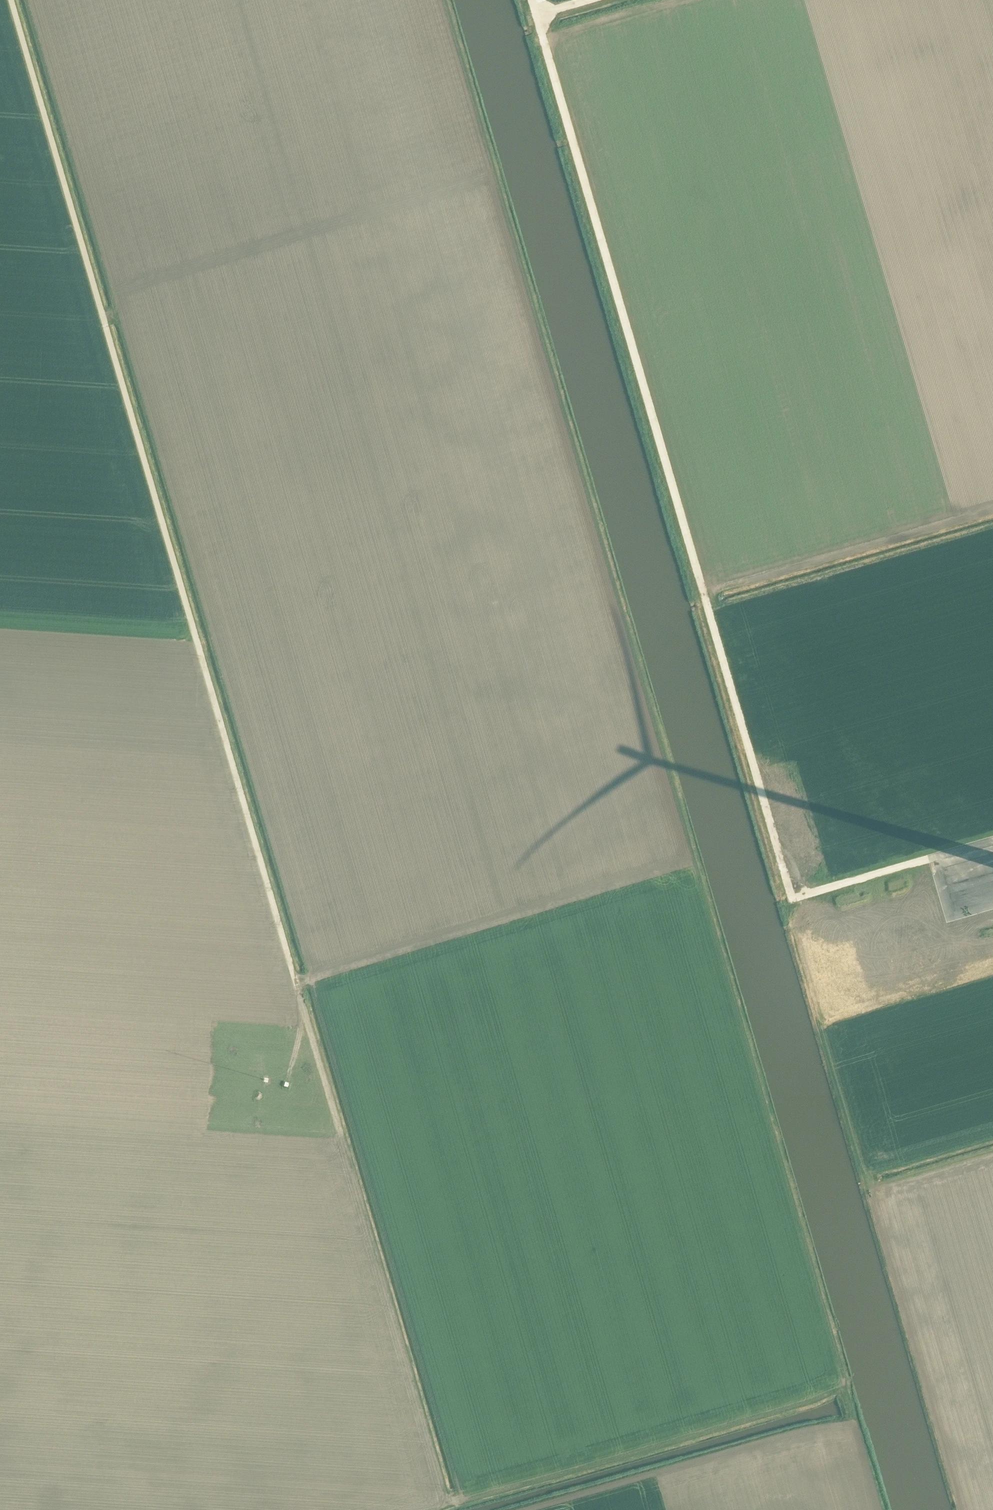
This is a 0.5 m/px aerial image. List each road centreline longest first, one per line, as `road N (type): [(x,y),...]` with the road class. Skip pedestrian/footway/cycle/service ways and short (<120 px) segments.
road 1 (track): [(992,838),(793,898),(530,0)]

